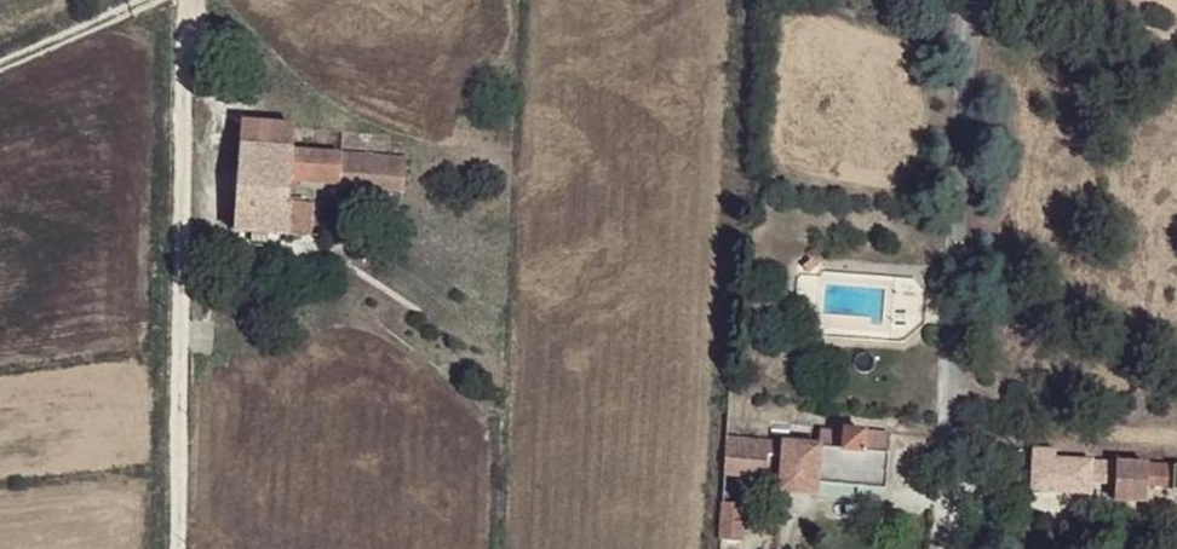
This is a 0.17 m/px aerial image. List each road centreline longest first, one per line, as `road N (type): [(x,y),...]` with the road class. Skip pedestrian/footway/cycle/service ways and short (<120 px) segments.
road 1 (unclassified): [(182,548),(195,0)]
road 2 (track): [(0,67),(159,0)]

